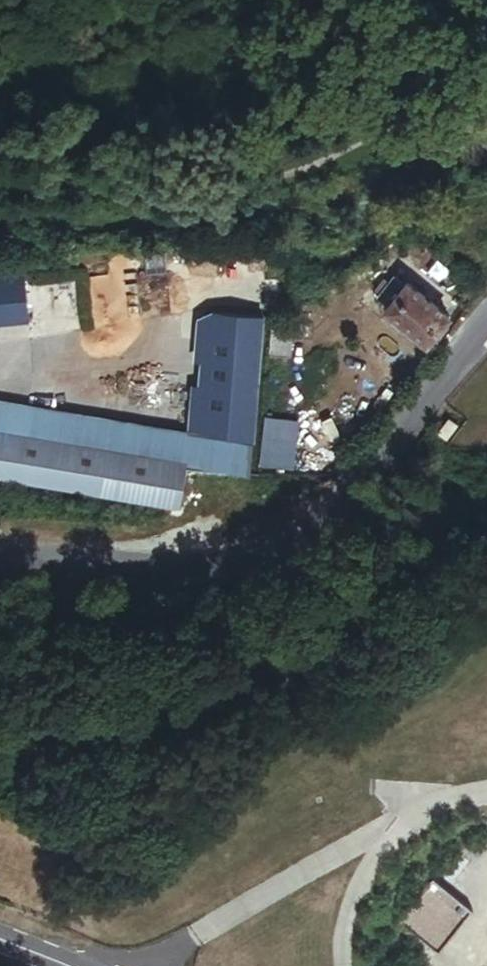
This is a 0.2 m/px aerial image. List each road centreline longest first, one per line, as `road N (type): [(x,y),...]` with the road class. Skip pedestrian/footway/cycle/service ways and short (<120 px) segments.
road 1 (unclassified): [(0,569),(180,573),(231,567),(300,539),(345,506),(486,324)]

